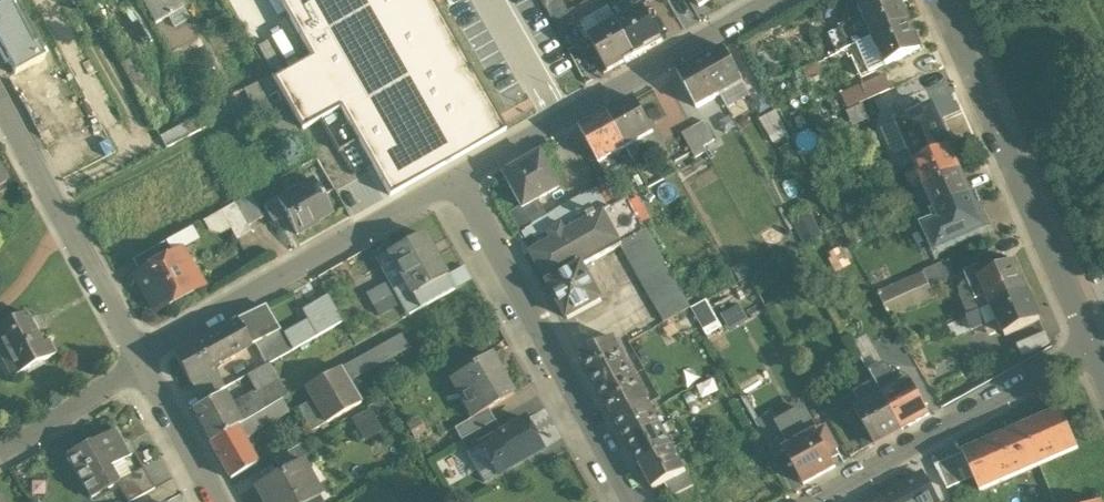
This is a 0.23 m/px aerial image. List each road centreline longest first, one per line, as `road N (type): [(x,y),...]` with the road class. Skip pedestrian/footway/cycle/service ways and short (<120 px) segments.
road 1 (residential): [(1103,356),(942,0)]
road 2 (residential): [(460,184),(779,0)]
road 3 (residential): [(632,501),(460,184)]
road 4 (residential): [(150,355),(460,184)]
road 5 (residential): [(1103,356),(818,501)]
road 6 (residential): [(150,355),(0,89)]
road 7 (residential): [(150,355),(0,456)]
road 8 (residential): [(225,501),(150,355)]

